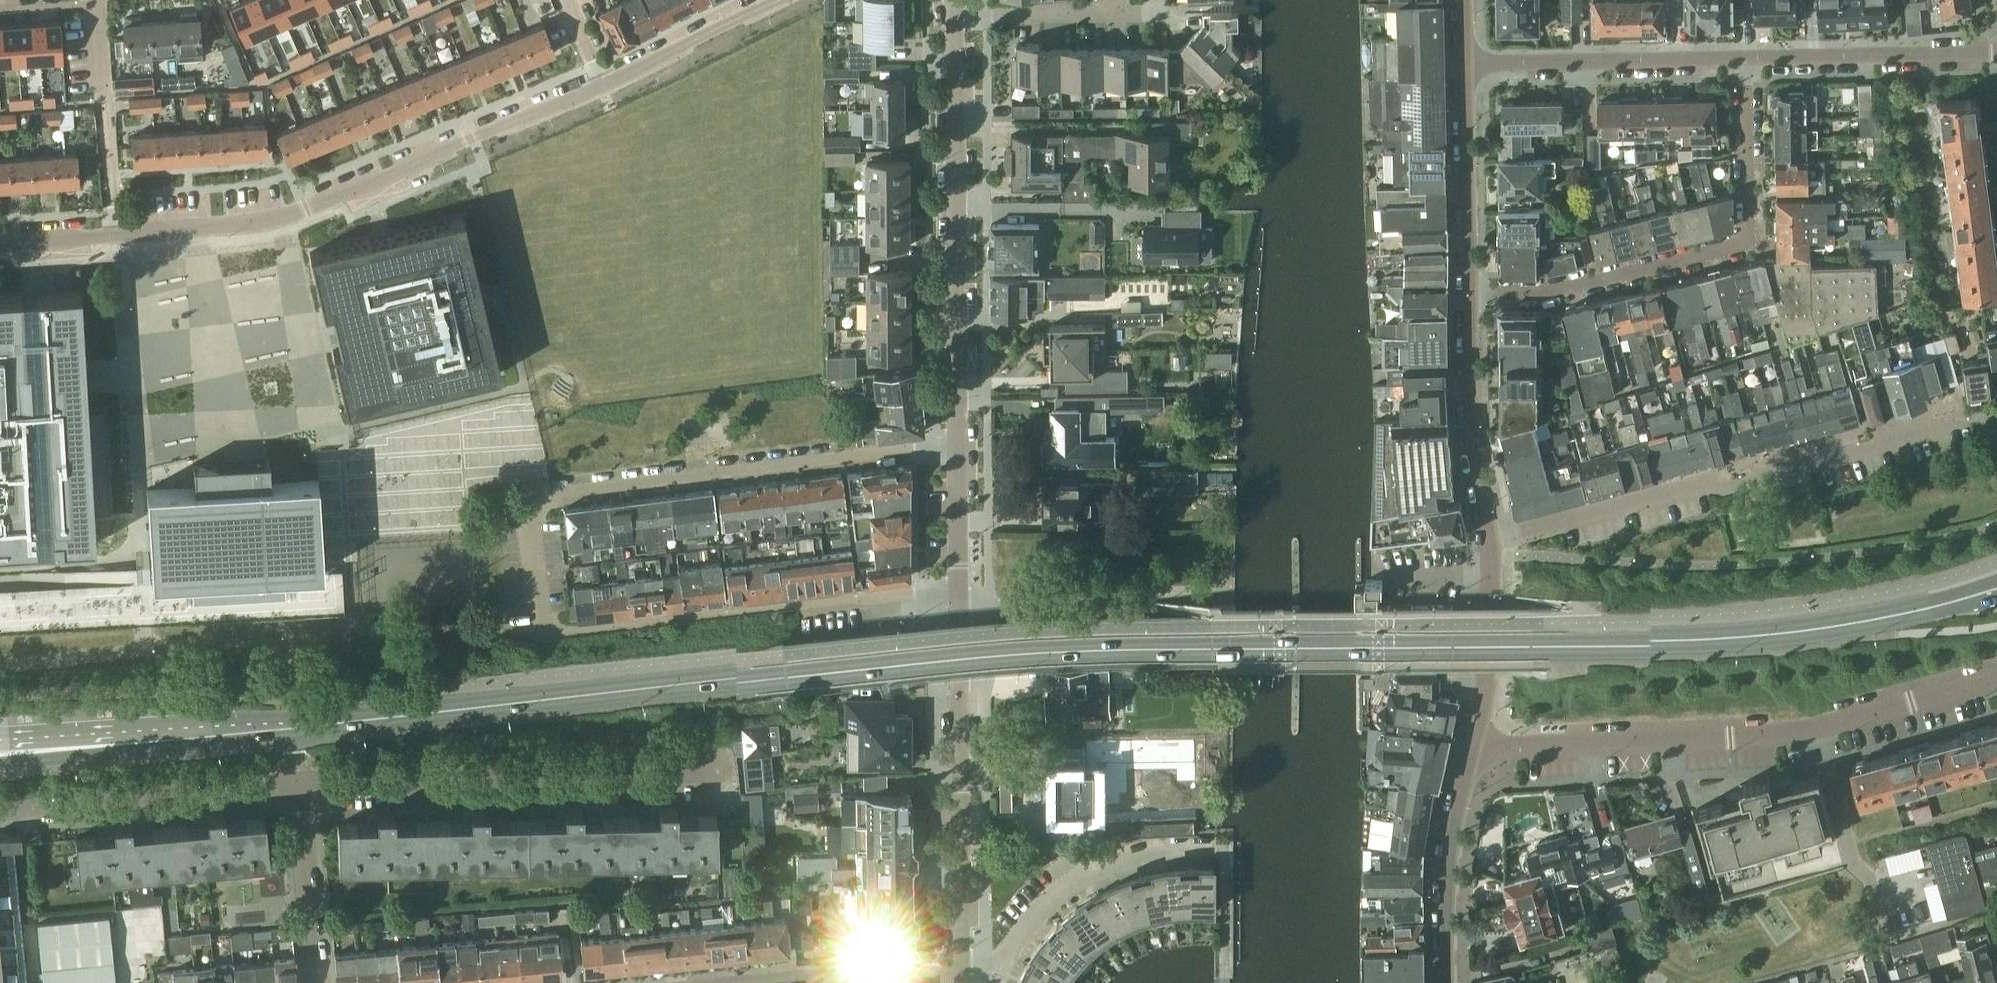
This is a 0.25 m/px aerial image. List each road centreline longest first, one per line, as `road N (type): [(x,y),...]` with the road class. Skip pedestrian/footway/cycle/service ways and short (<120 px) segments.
road 1 (tertiary): [(210,731),(1027,650),(1828,630),(1996,591)]
road 2 (residential): [(538,631),(527,495),(955,441)]
road 3 (residential): [(1476,751),(1767,736),(1996,677)]
road 4 (residential): [(112,232),(216,223),(327,197),(597,80)]
road 5 (residential): [(1491,536),(1904,426),(1962,419)]
road 6 (residential): [(1471,295),(1547,292),(1743,245),(1756,231),(1752,60)]
road 7 (residential): [(955,441),(955,12)]
road 8 (residential): [(538,631),(959,584)]
road 9 (residential): [(300,781),(719,771)]
road 10 (residential): [(963,973),(959,611)]
road 11 (residential): [(963,973),(1001,966),(1019,934),(1075,877),(1131,853),(1225,846)]
road 12 (residential): [(0,810),(300,781)]
road 13 (residential): [(1752,60),(1466,67)]
road 14 (residential): [(710,982),(963,973)]
road 15 (residential): [(1996,50),(1752,60)]
road 16 (residential): [(1471,295),(1473,424),(1491,536)]
road 17 (residential): [(1476,751),(1456,822),(1447,982)]
road 18 (residential): [(112,232),(96,0)]
road 19 (residential): [(1466,67),(1471,295)]
road 20 (residential): [(1179,604),(959,611)]
road 21 (residential): [(1491,536),(1488,672),(1476,751)]
road 22 (residential): [(318,982),(300,781)]
road 23 (tertiary): [(210,731),(18,738)]
road 24 (residential): [(597,80),(768,0)]
road 25 (residential): [(955,12),(1122,8)]
road 26 (residential): [(959,584),(955,441)]

